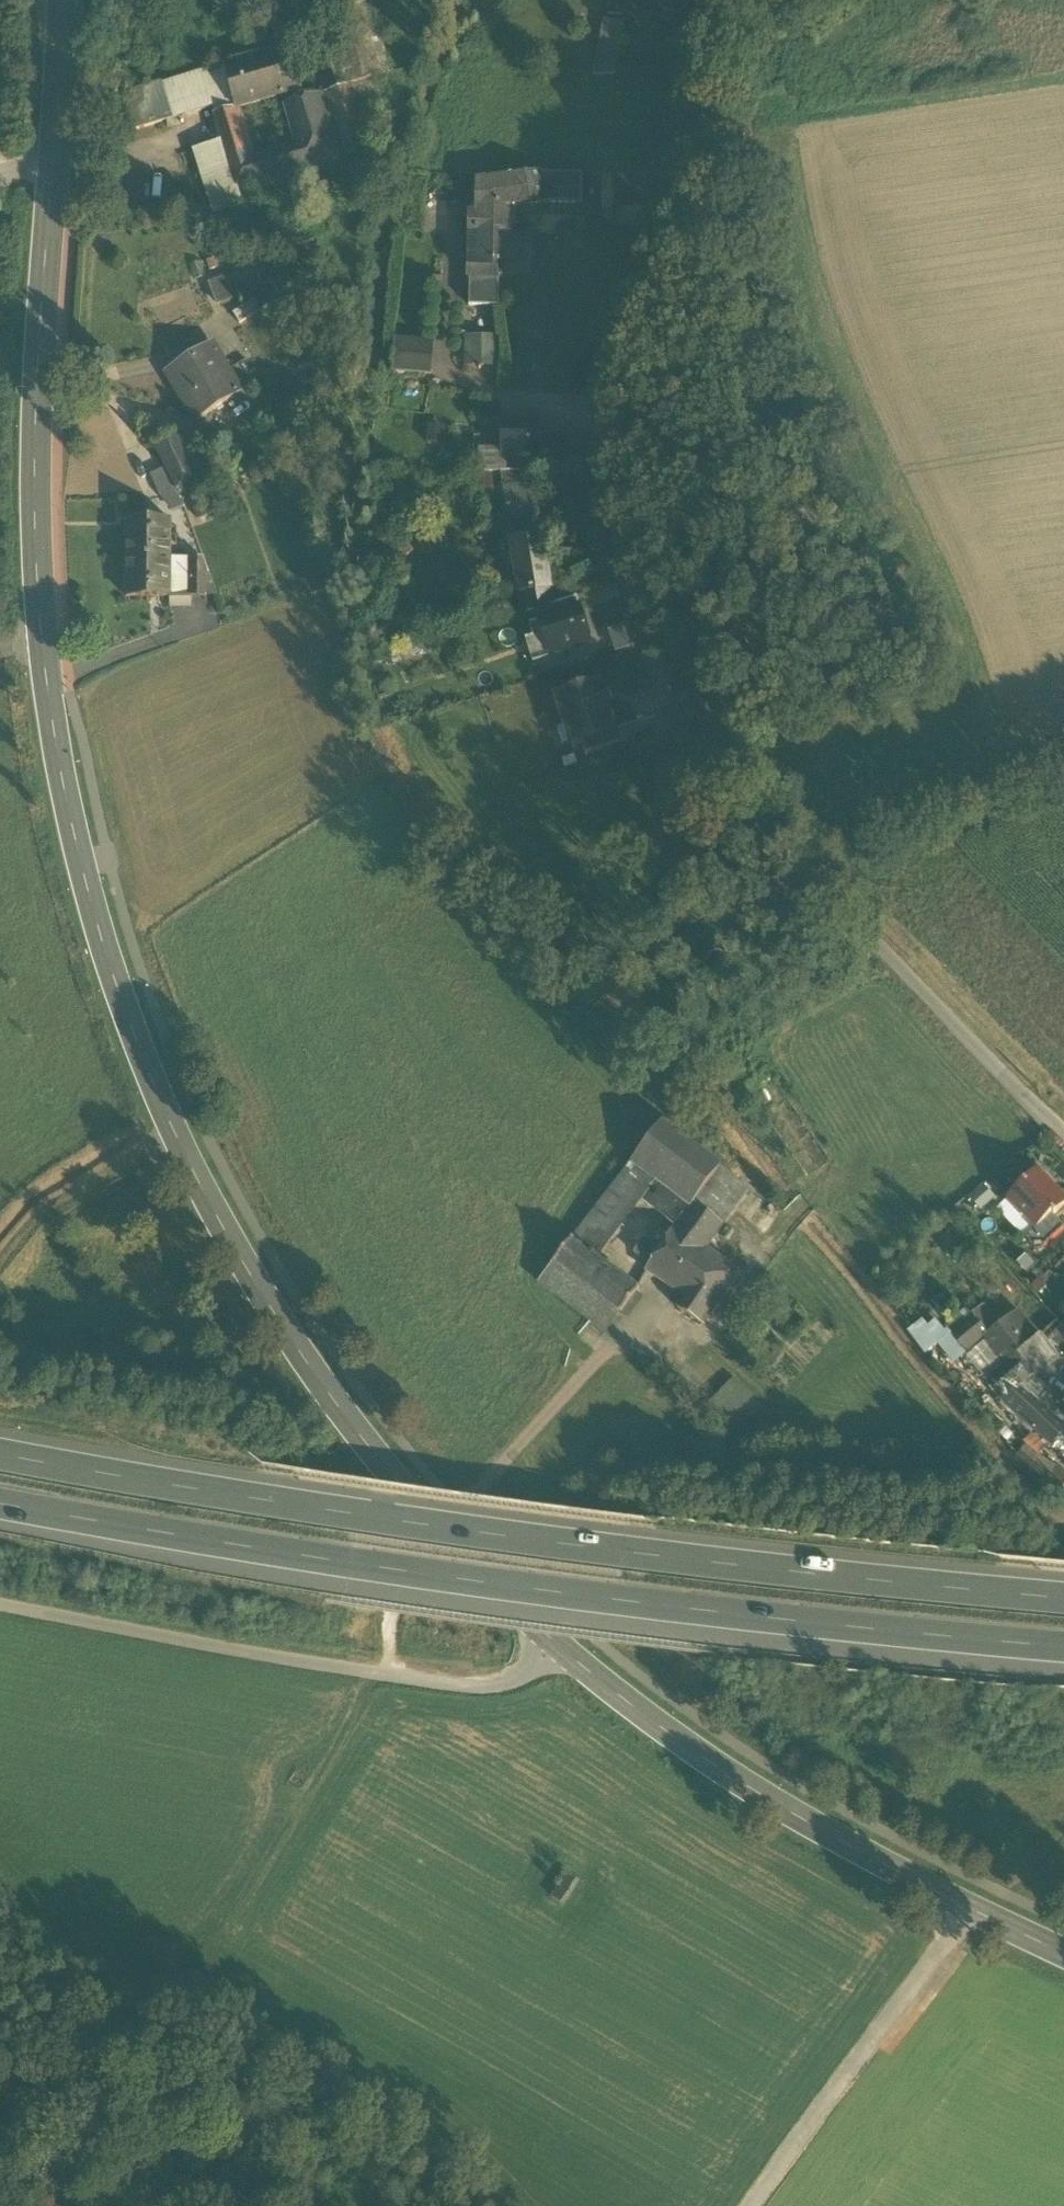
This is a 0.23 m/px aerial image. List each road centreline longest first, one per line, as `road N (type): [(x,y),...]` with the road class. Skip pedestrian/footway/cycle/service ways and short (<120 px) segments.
road 1 (tertiary): [(1063,1949),(854,1846),(703,1757),(558,1645),(438,1540),(351,1428),(224,1231),(166,1113),(111,972),(47,688),(36,414),(63,0)]
road 2 (residential): [(728,0),(670,178),(615,405),(613,527),(685,754),(812,872),(1063,1133)]
road 3 (motorway): [(0,1509),(332,1567),(1063,1658)]
road 4 (motorway): [(1063,1605),(696,1567),(0,1459)]
road 5 (track): [(128,2064),(384,1674),(403,1609),(438,1540),(607,1346)]
road 6 (track): [(0,1604),(479,1686),(505,1684),(558,1645)]
road 7 (track): [(975,1907),(750,2205)]
road 8 (track): [(1049,1117),(1025,1140),(877,1156),(810,1196),(756,1253)]

